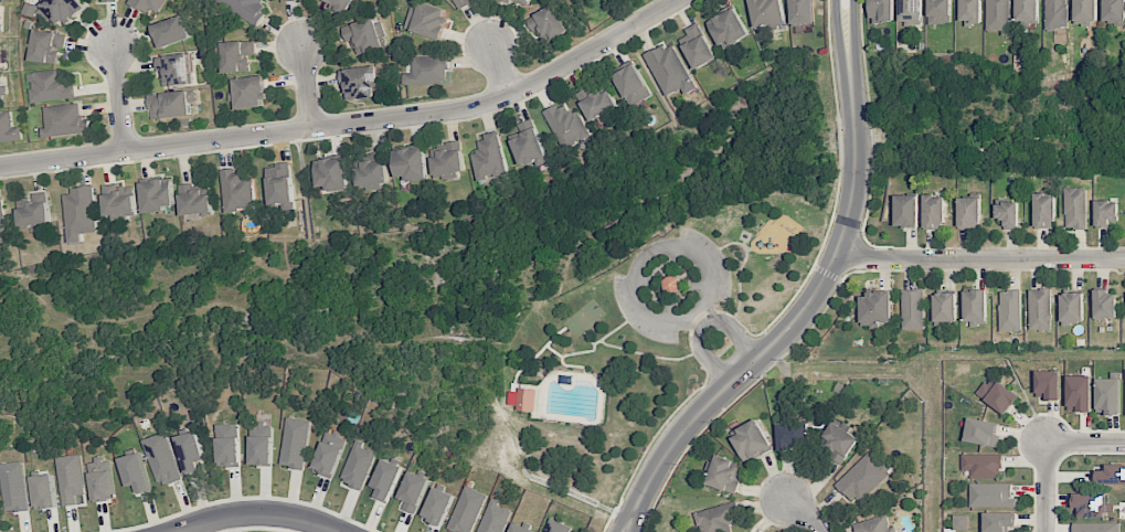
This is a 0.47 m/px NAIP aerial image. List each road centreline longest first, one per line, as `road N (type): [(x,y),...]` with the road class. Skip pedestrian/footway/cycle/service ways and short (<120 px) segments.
road 1 (residential): [(682,0),(511,96),(456,113),(0,169)]
road 2 (residential): [(847,0),(857,171),(842,252),(809,310),(662,456),(627,531)]
road 3 (residential): [(842,252),(881,262),(1124,262)]
road 4 (tertiary): [(169,531),(274,511),(339,531)]
road 5 (residential): [(757,360),(728,323),(704,324),(700,347),(731,384)]

